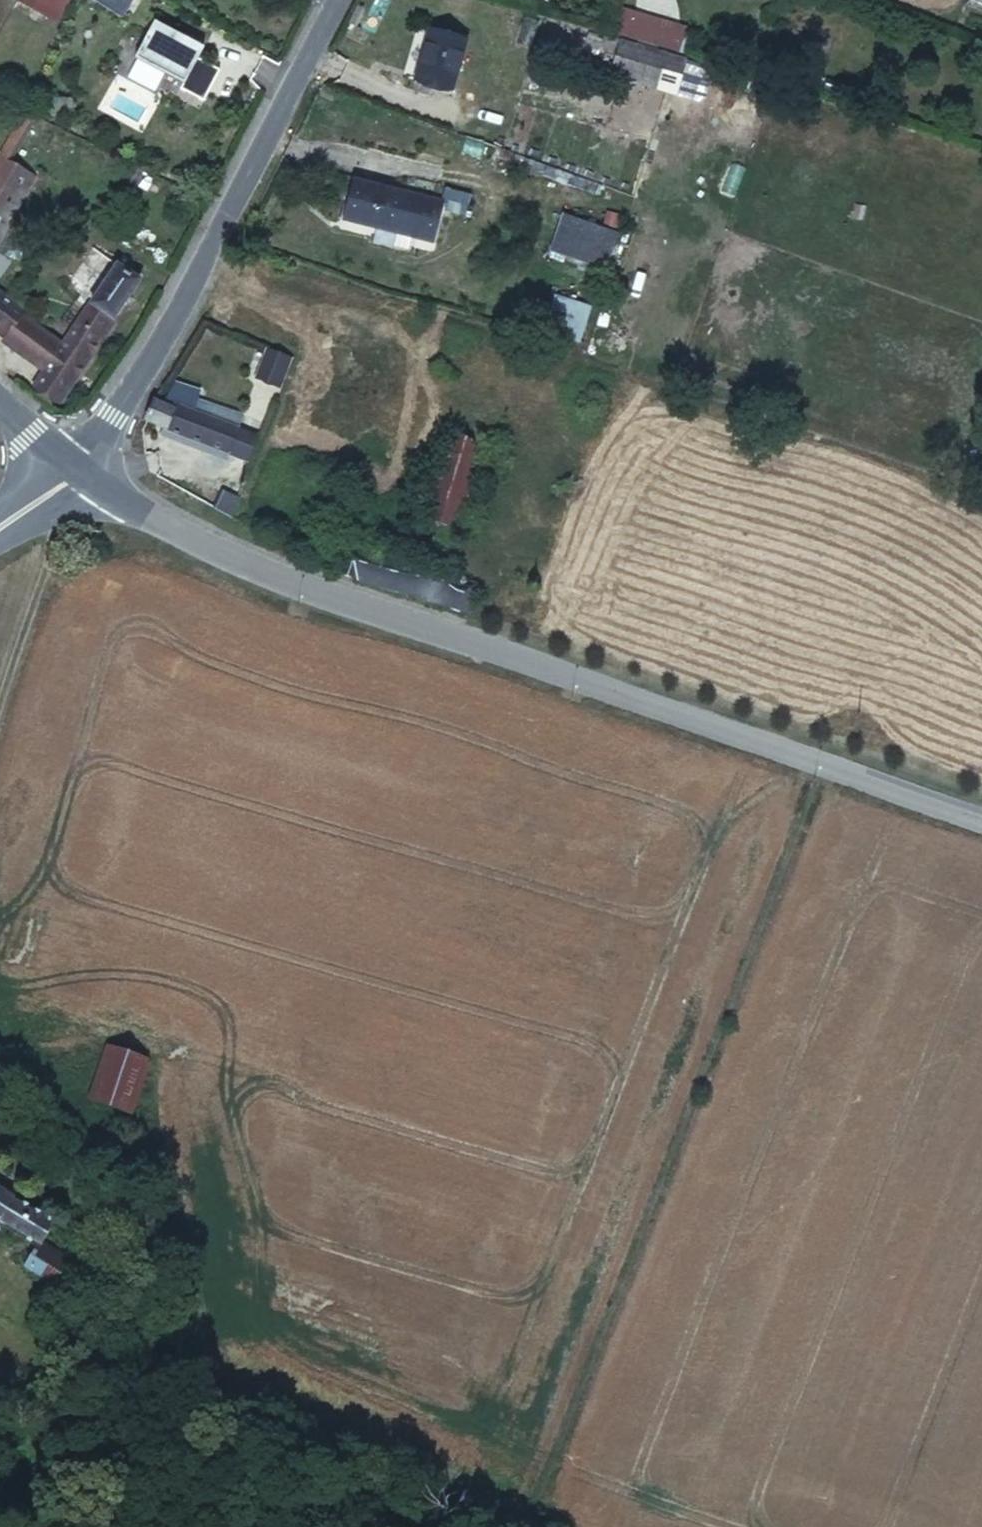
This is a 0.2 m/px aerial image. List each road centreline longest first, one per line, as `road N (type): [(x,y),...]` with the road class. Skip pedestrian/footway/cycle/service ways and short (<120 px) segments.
road 1 (secondary): [(981,823),(238,559),(77,474)]
road 2 (tertiary): [(331,0),(162,341),(77,474)]

